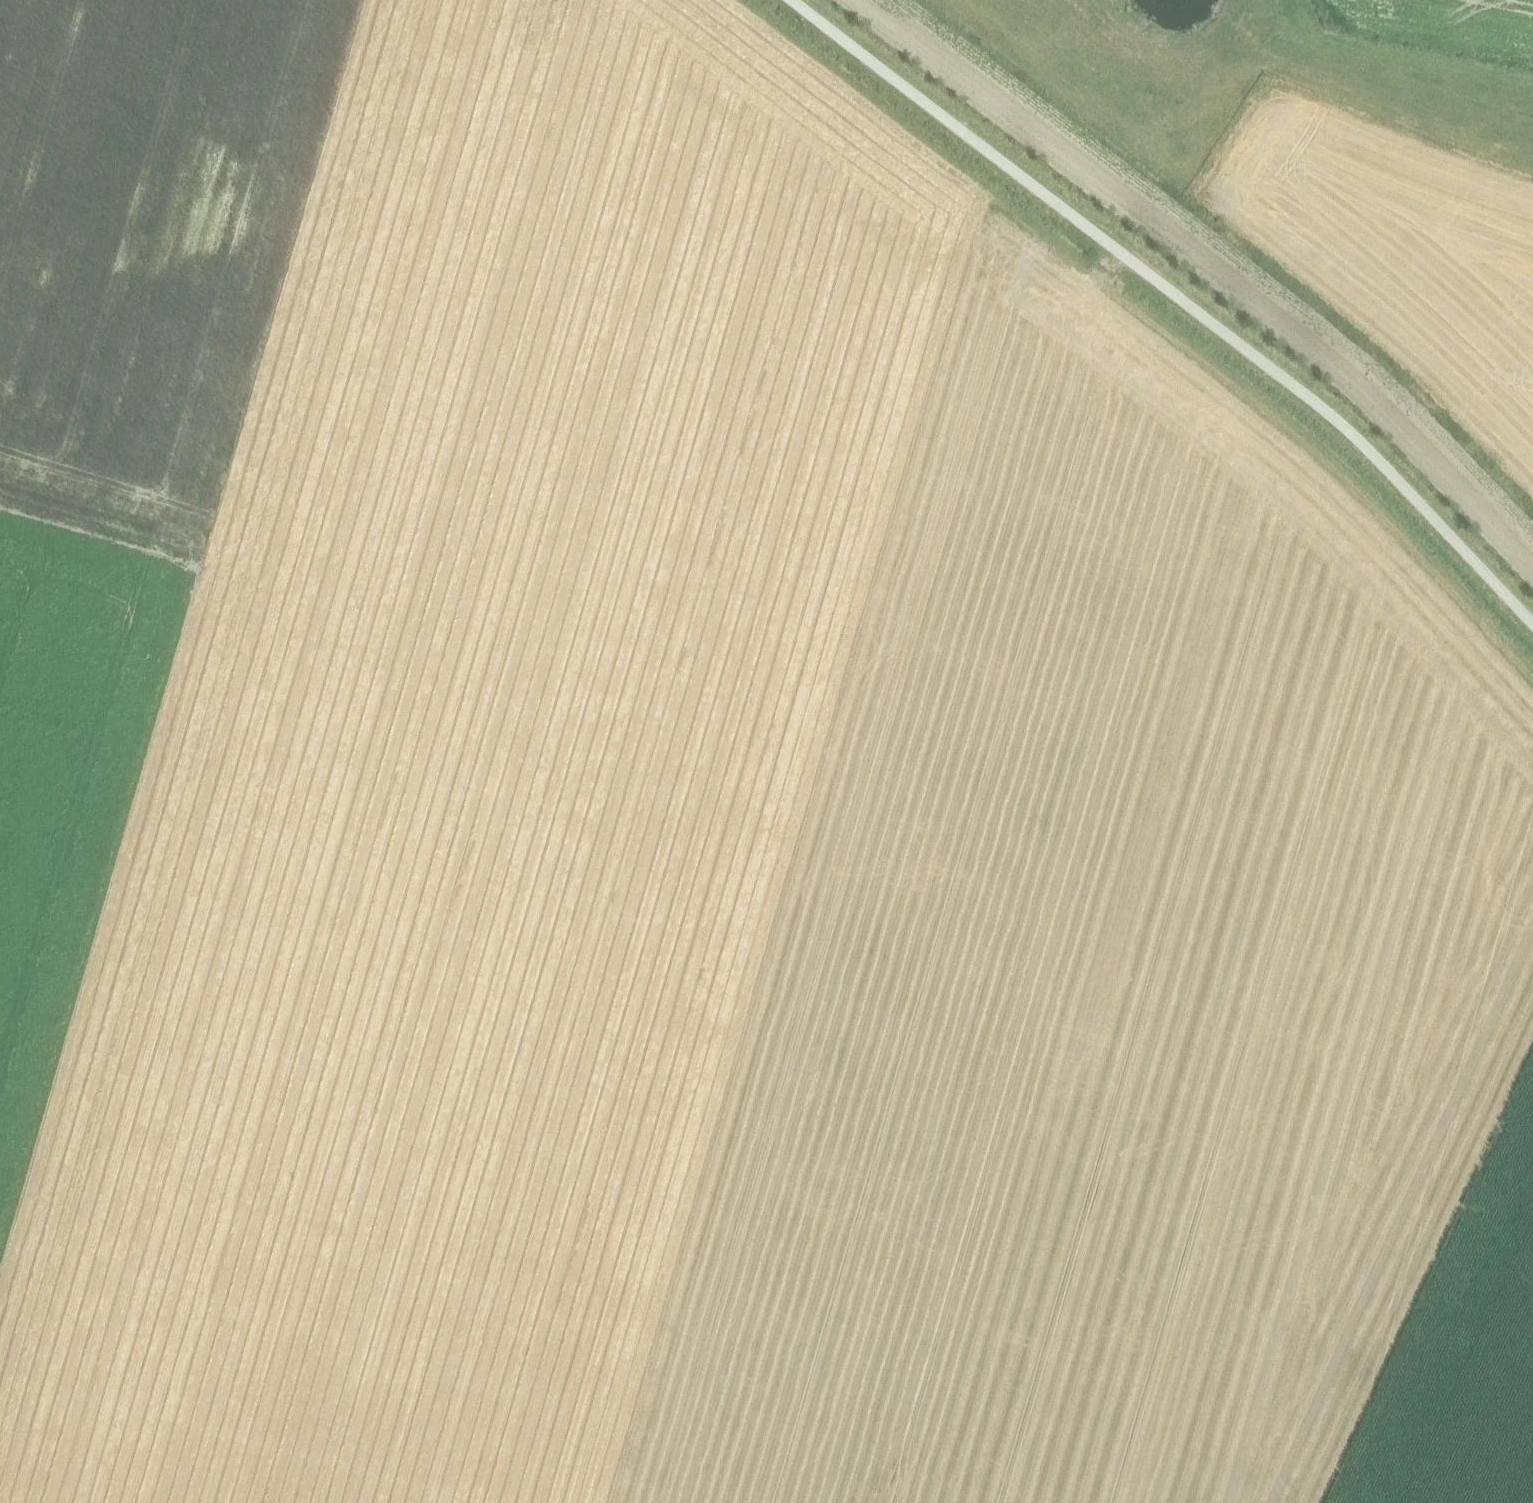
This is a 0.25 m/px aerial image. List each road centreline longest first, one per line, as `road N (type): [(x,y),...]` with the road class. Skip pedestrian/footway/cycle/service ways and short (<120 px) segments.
road 1 (unclassified): [(789,0),(1299,390),(1362,444),(1532,624)]

